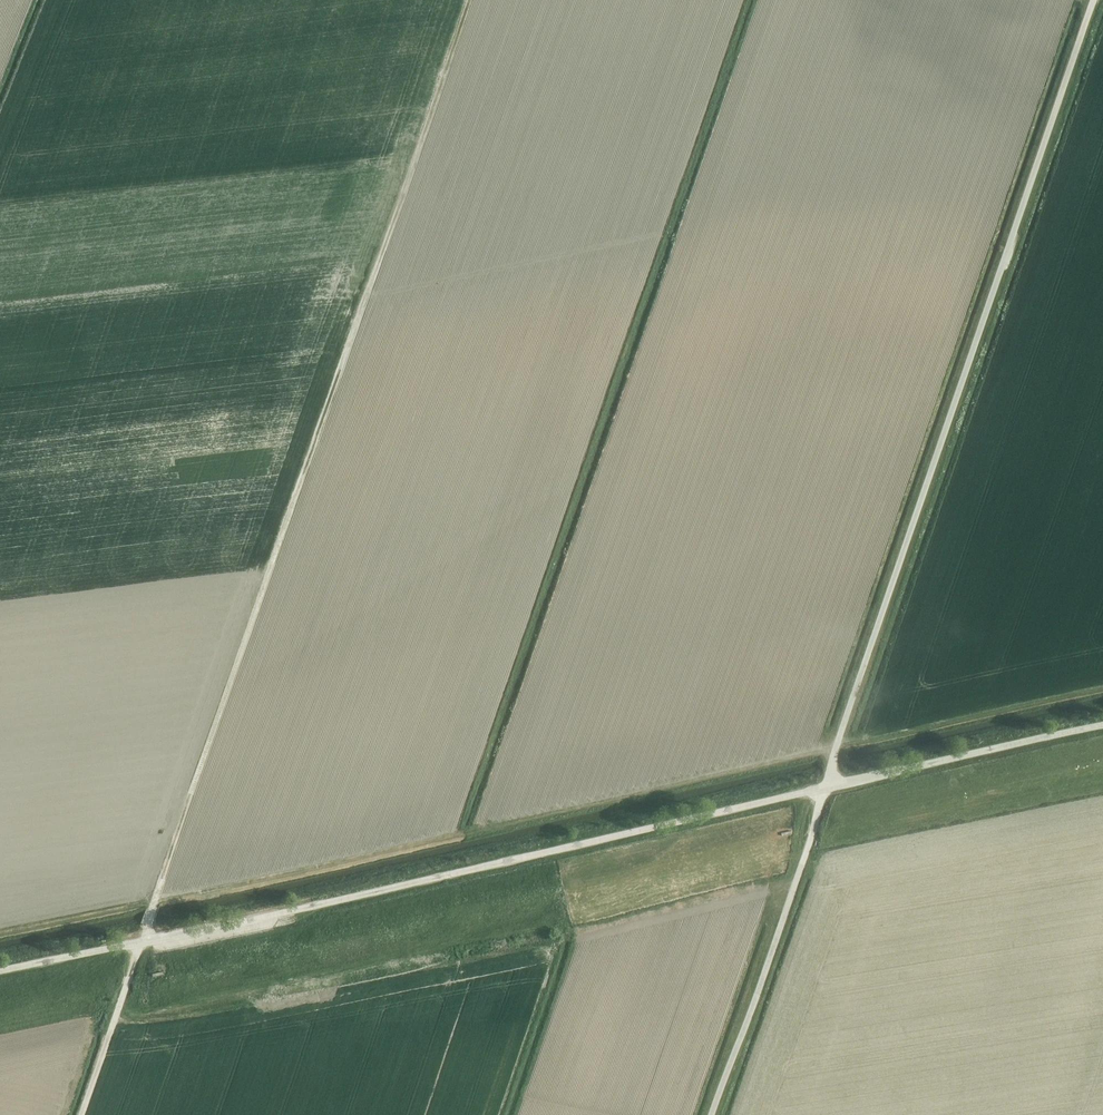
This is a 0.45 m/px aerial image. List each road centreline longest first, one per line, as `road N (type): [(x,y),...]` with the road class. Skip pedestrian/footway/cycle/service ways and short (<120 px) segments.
road 1 (unclassified): [(0,970),(1102,728)]
road 2 (track): [(81,1114),(140,942)]

